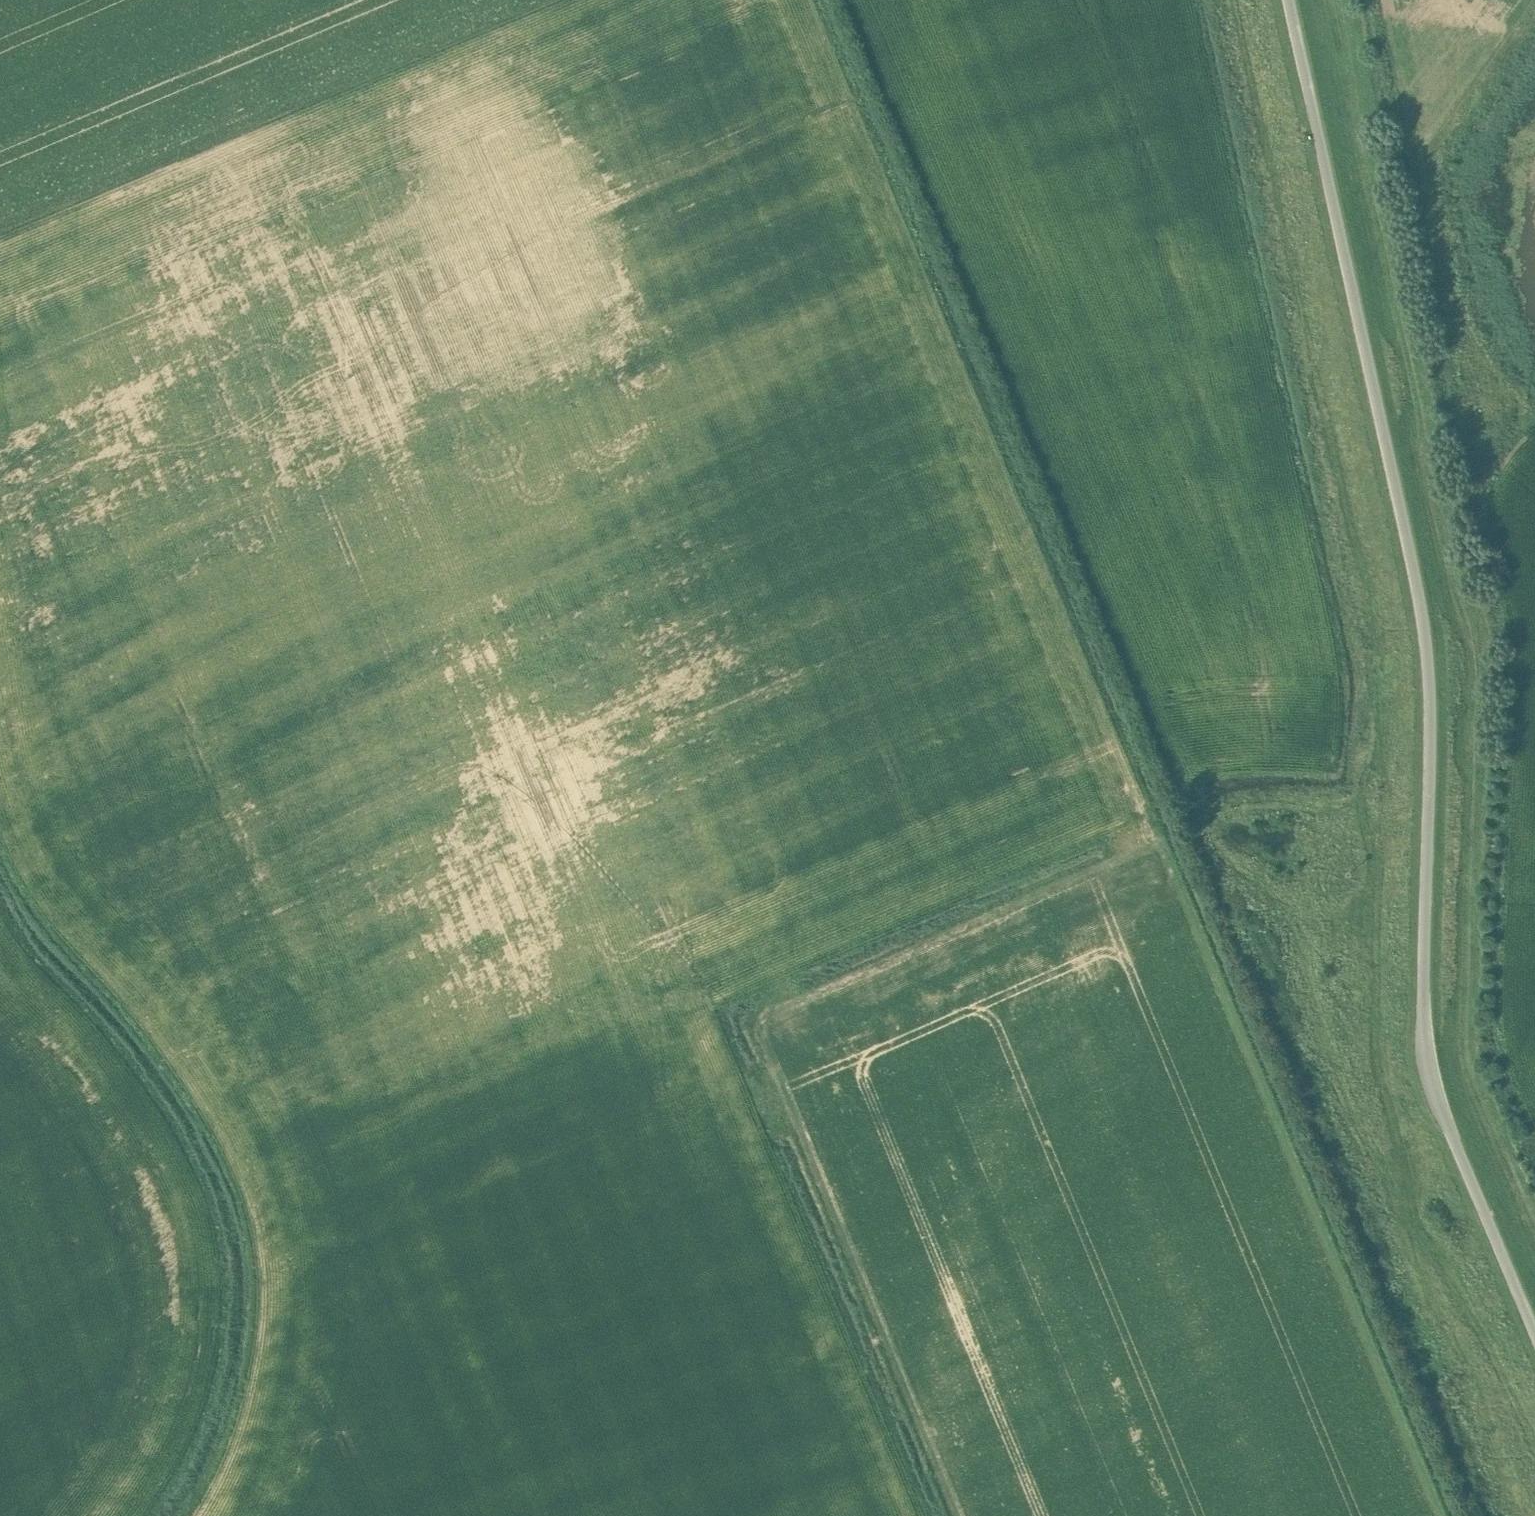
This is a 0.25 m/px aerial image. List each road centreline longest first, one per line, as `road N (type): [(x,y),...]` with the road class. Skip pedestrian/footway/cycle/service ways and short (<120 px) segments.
road 1 (unclassified): [(1534,1337),(1427,1086),(1420,1035),(1430,700),(1424,649),(1286,0)]

